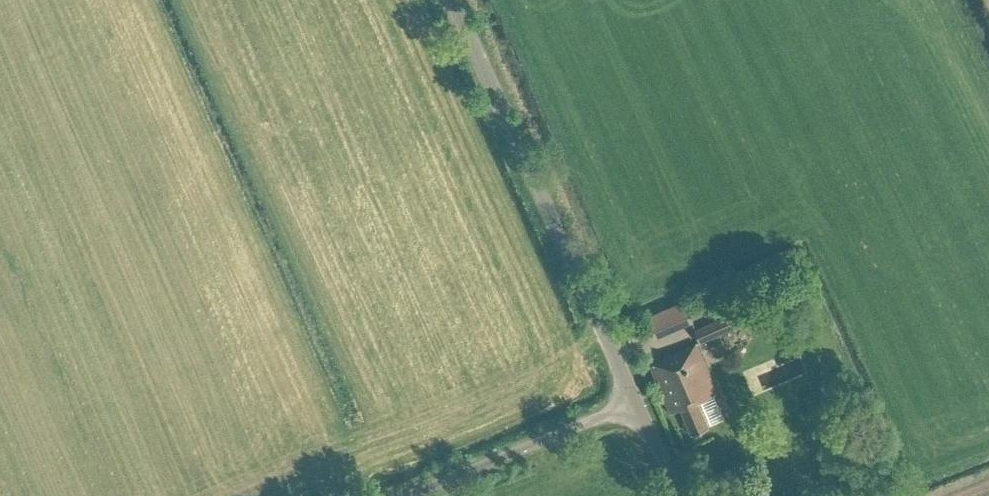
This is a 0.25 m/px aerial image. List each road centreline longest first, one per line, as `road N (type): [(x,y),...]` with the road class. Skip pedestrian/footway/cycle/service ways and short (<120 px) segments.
road 1 (tertiary): [(636,401),(453,0)]
road 2 (unclassified): [(636,401),(404,495)]

